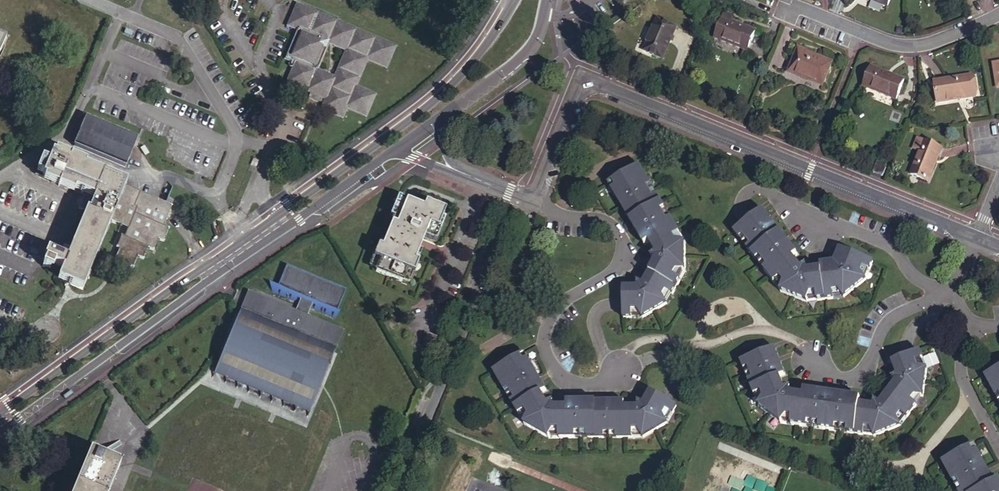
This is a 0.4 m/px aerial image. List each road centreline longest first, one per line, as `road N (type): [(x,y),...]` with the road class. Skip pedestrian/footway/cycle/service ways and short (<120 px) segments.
road 1 (tertiary): [(514,0),(449,85),(0,418)]
road 2 (residential): [(998,246),(582,79),(533,199),(455,168)]
road 3 (tertiary): [(0,427),(394,149)]
road 4 (residential): [(998,15),(925,45),(893,46),(786,5)]
road 5 (tertiary): [(444,113),(528,51),(547,0)]

